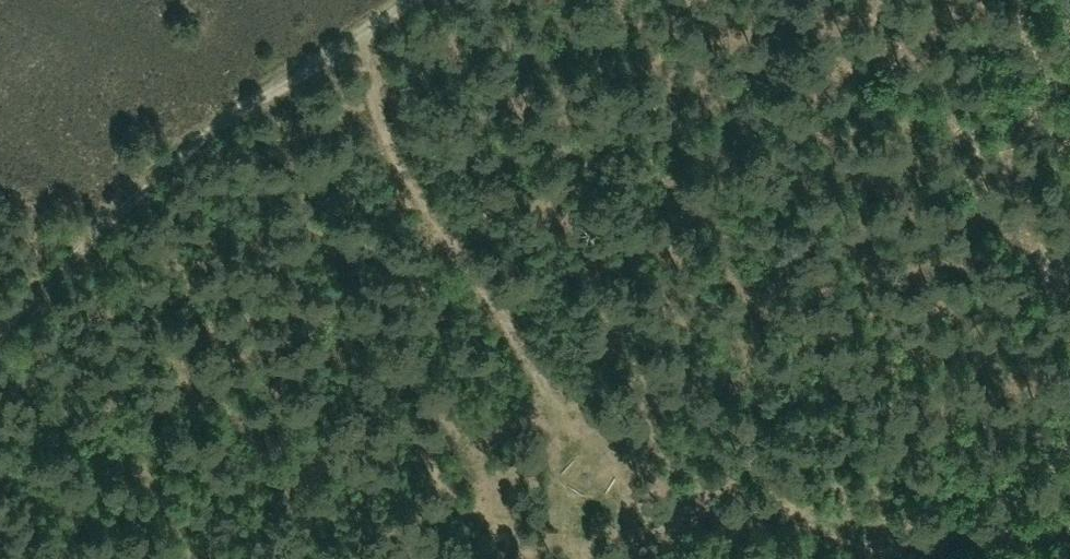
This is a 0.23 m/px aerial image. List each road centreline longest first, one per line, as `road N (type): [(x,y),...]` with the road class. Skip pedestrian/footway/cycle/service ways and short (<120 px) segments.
road 1 (track): [(591,546),(546,400),(511,329),(397,152),(375,23)]
road 2 (track): [(0,322),(120,212),(405,0)]
road 3 (track): [(591,546),(666,530),(875,543),(1069,522)]

